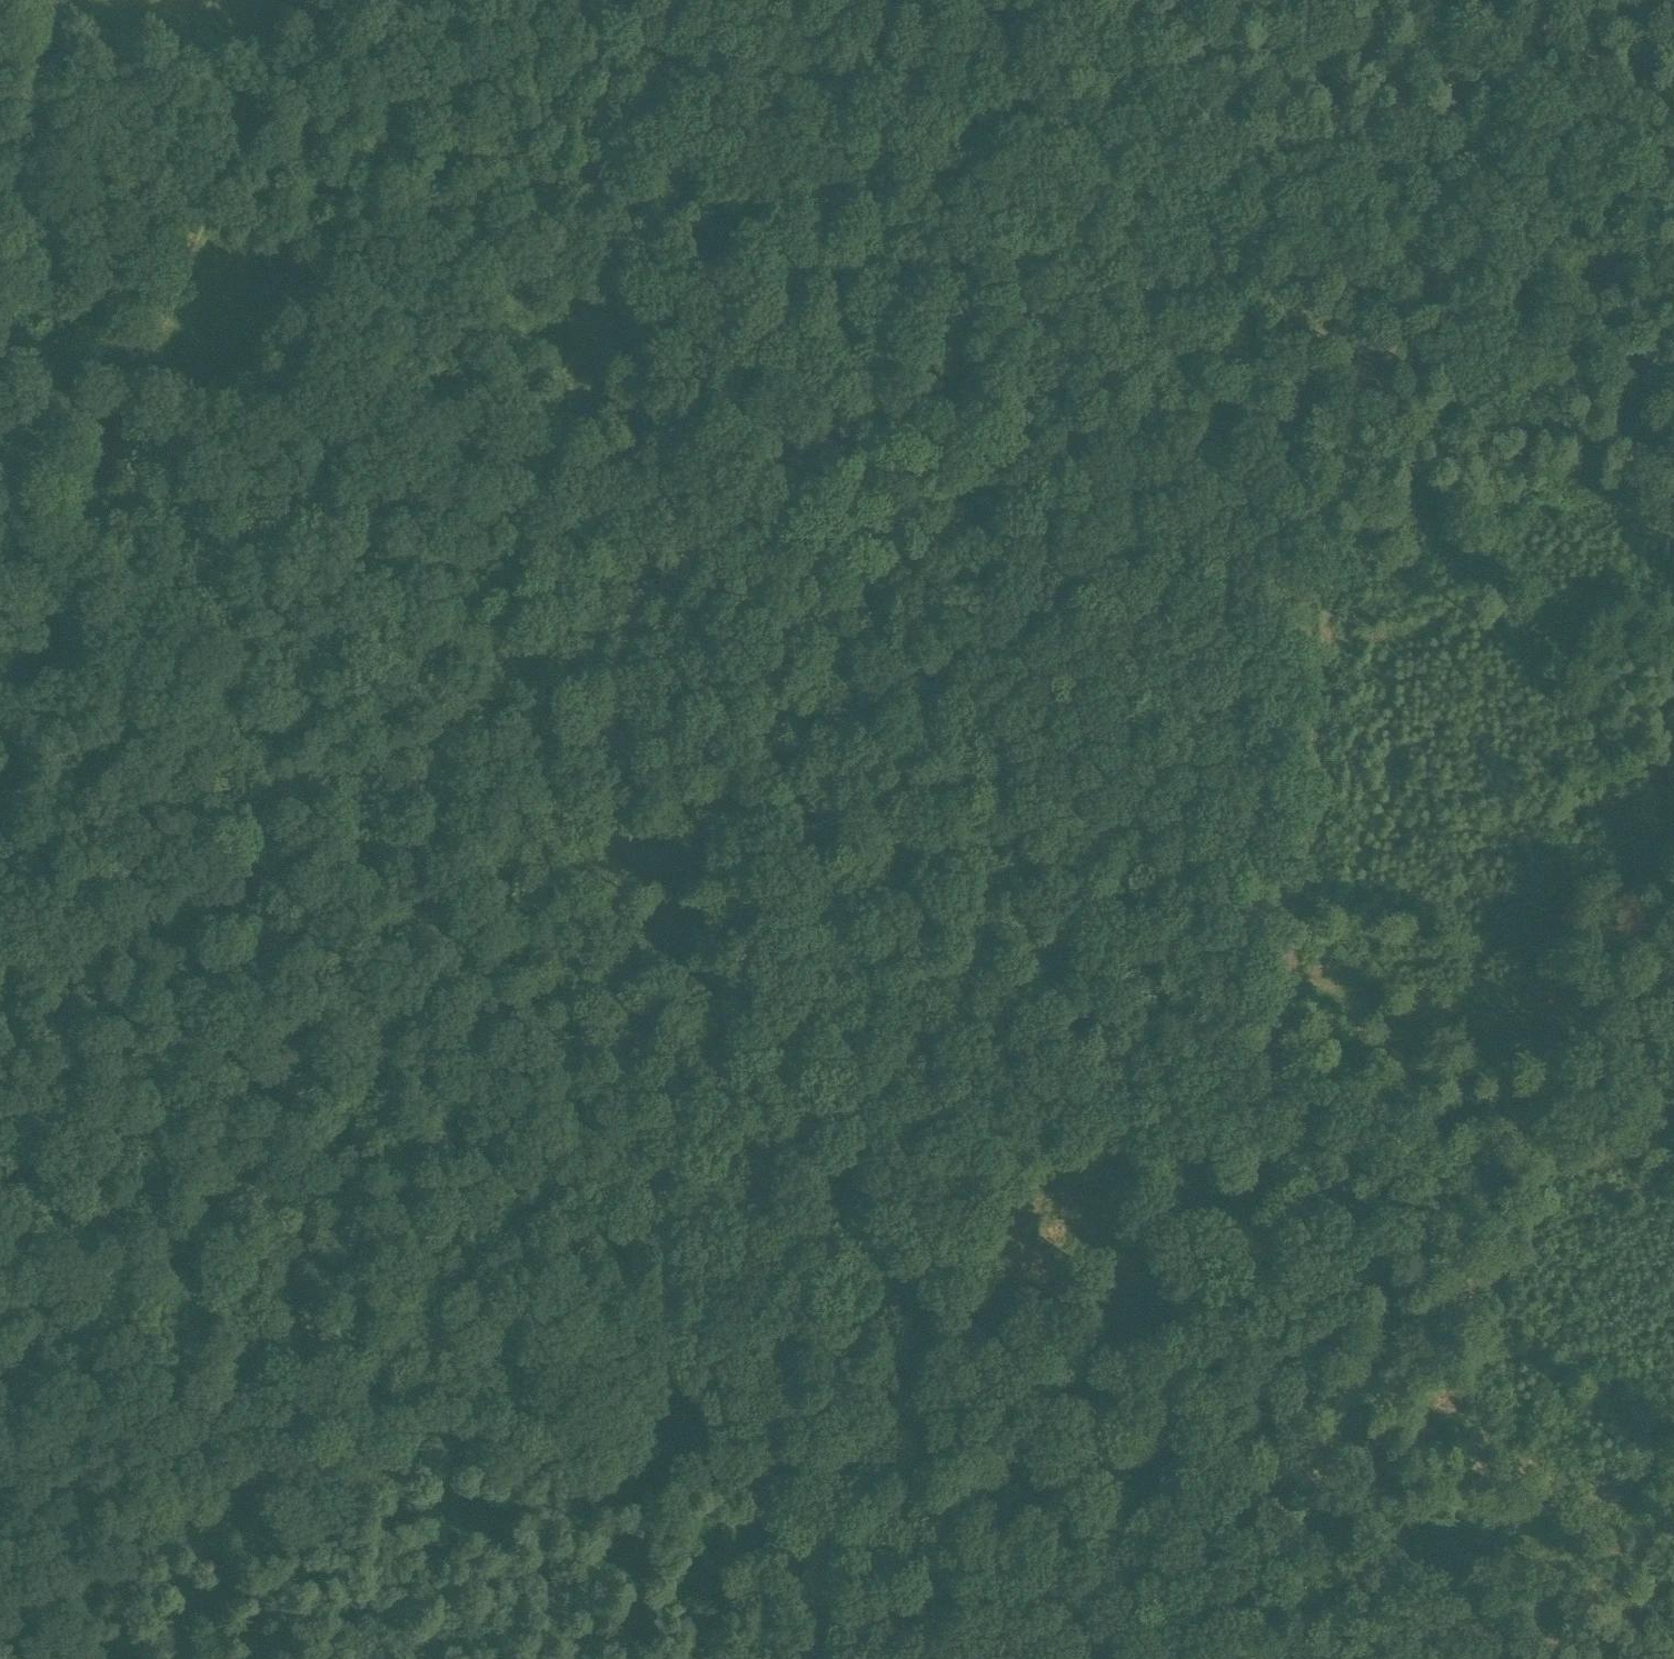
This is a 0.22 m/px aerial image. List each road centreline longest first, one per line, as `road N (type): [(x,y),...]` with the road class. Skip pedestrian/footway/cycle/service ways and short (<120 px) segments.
road 1 (track): [(1125,0),(1330,557),(1331,635),(1196,1658)]
road 2 (track): [(0,769),(282,0)]

